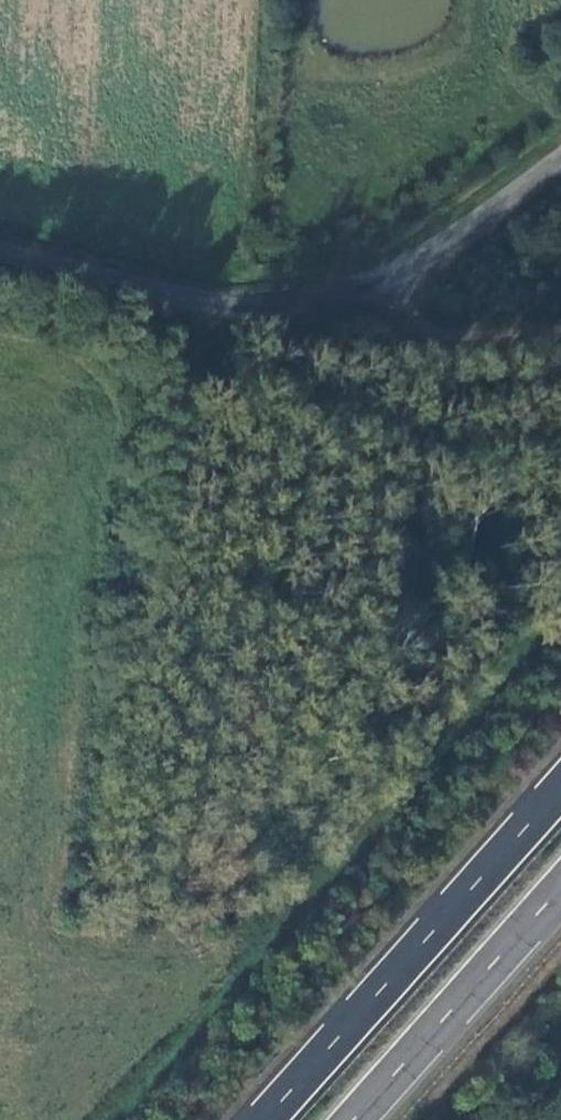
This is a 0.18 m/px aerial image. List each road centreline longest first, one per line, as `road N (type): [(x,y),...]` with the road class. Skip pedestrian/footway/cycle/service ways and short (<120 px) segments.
road 1 (unclassified): [(0,249),(258,295),(333,294),(392,275),(560,158)]
road 2 (trunk): [(560,789),(265,1119)]
road 3 (track): [(560,614),(302,913)]
road 4 (trunk): [(352,1119),(560,887)]
road 5 (track): [(392,275),(417,305),(455,322),(502,330),(560,324)]

